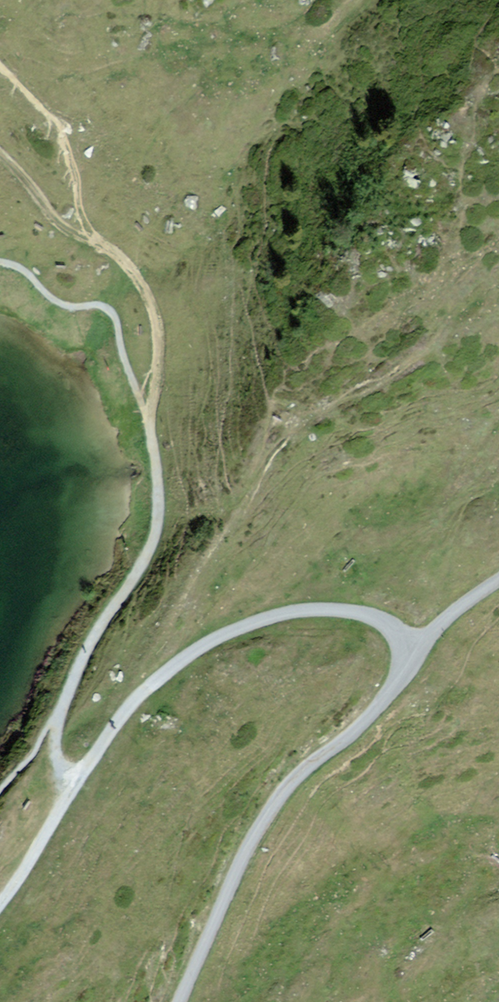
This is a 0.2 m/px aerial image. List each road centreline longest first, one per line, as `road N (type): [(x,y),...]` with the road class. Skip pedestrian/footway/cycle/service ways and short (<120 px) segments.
road 1 (track): [(0,261),(26,272),(62,305),(100,305),(114,314),(151,427),(159,525),(94,638),(61,718)]
road 2 (unclassified): [(412,659),(391,626),(372,616),(298,612),(240,629),(149,687),(75,784)]
road 3 (unclassified): [(412,659),(389,701),(284,798),(179,1001)]
road 4 (track): [(151,427),(160,341),(151,303),(79,209),(63,129),(0,66)]
road 5 (track): [(61,718),(55,754),(75,784),(0,903)]
road 6 (track): [(0,153),(62,229),(97,242)]

